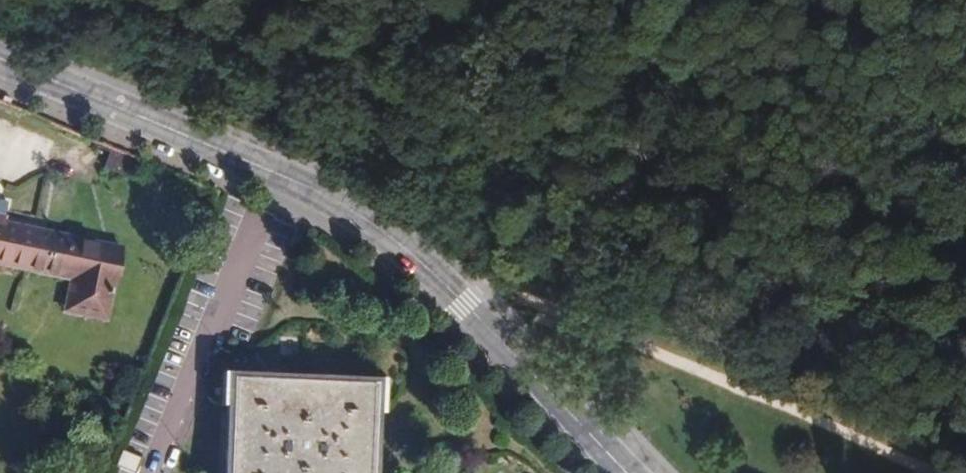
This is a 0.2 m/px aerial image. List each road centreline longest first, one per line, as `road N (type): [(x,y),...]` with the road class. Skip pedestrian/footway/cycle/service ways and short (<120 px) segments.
road 1 (tertiary): [(620,472),(409,254),(282,177)]
road 2 (residential): [(164,472),(264,229)]
road 3 (tertiary): [(43,86),(282,177)]

